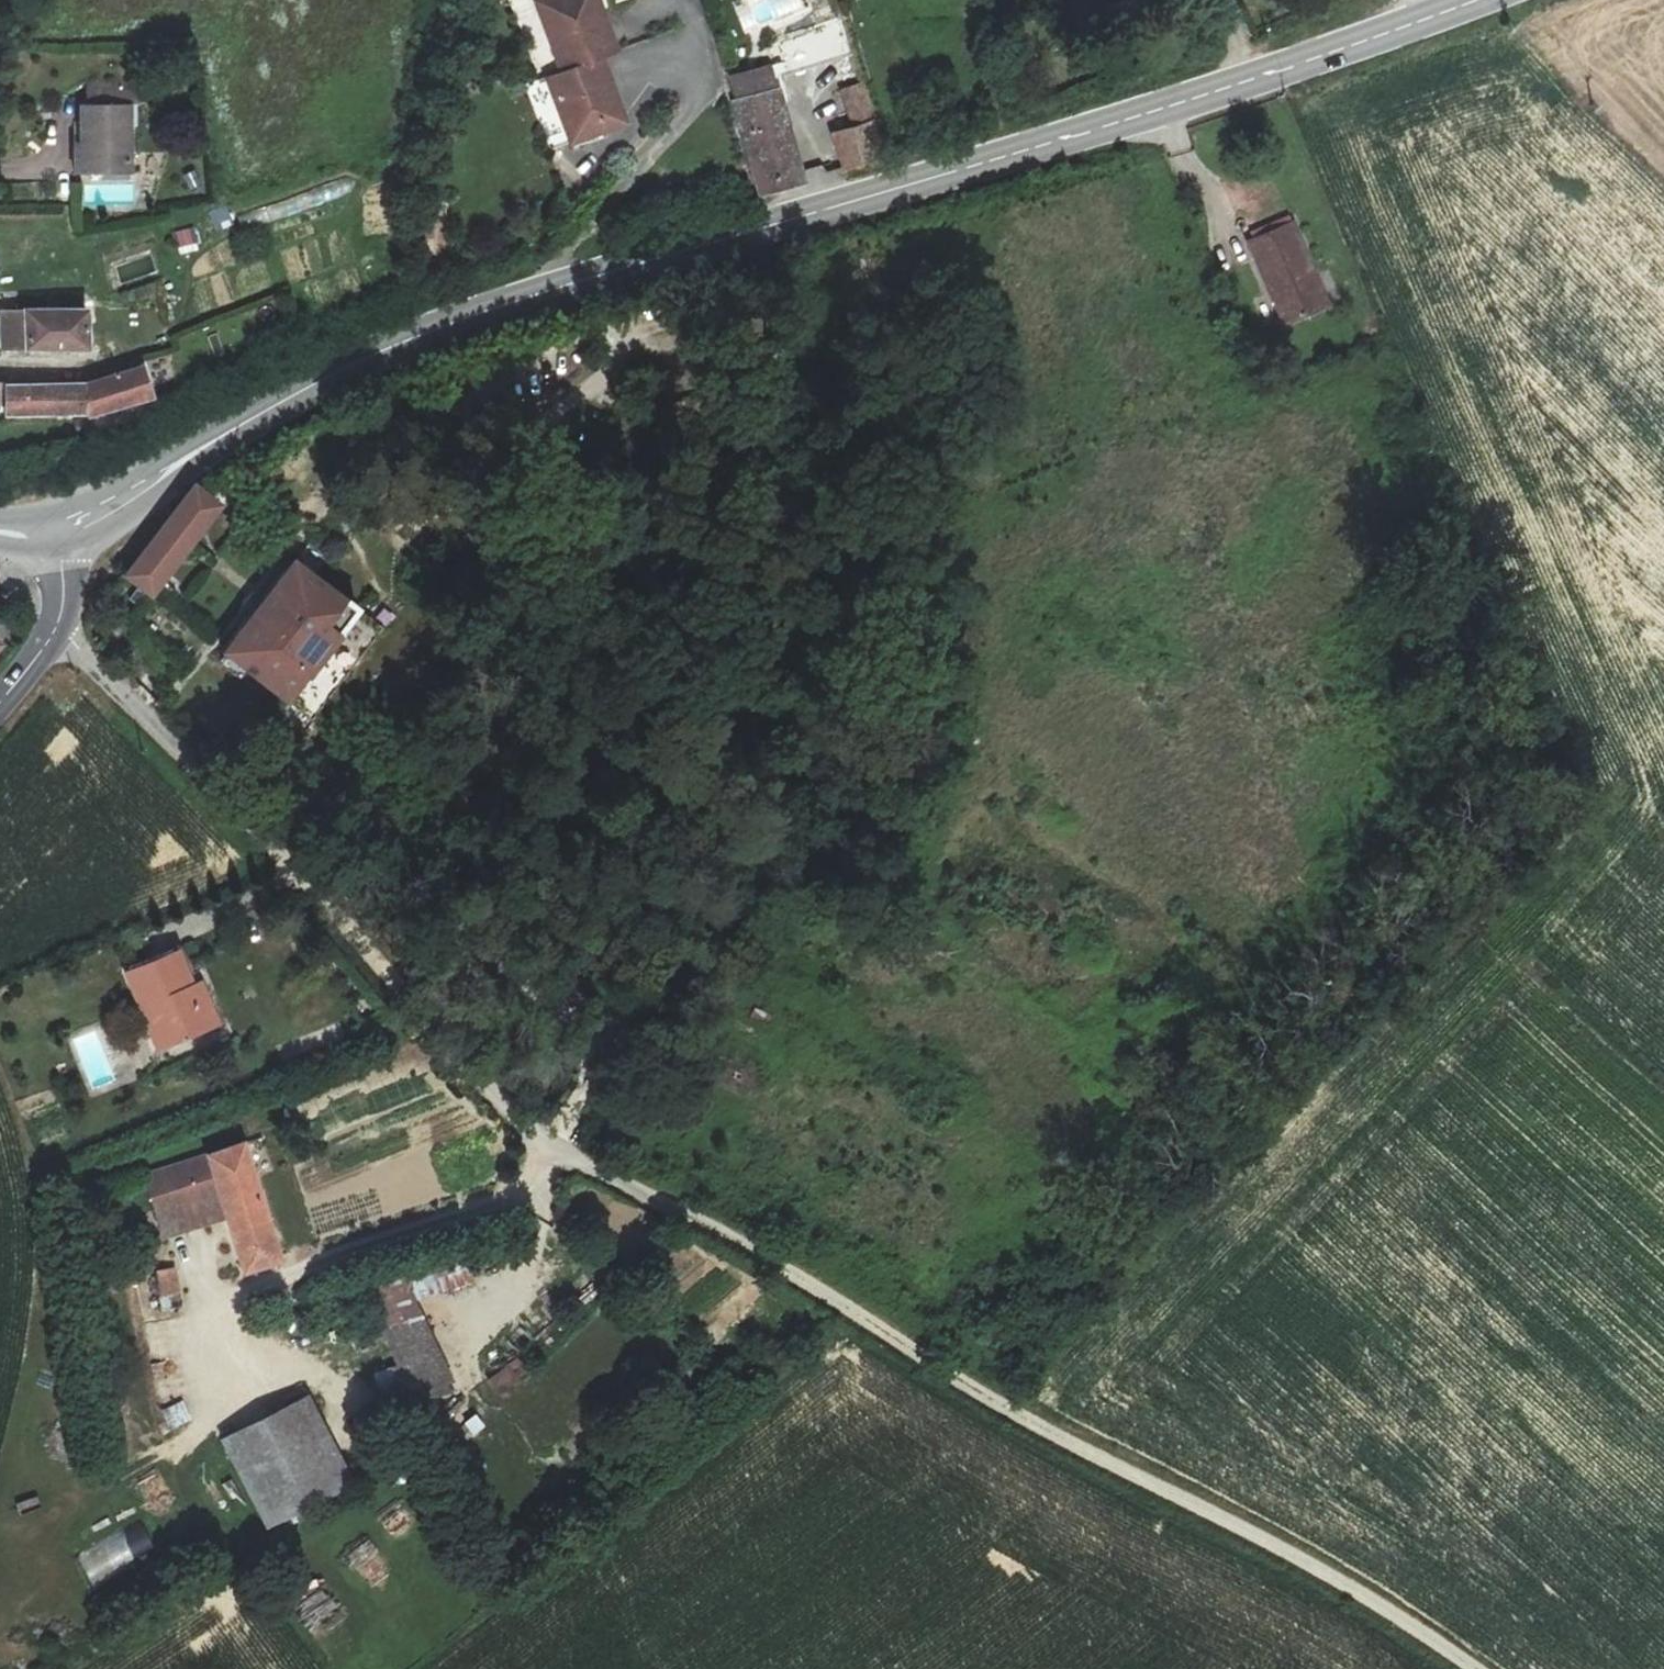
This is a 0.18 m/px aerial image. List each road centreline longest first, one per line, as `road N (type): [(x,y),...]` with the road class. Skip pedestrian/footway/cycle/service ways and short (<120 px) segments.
road 1 (unclassified): [(1479,1668),(1288,1552),(973,1389),(528,1122),(116,676),(26,619)]
road 2 (secondary): [(137,503),(260,415),(448,324),(1092,131),(1475,0)]
road 3 (secondary): [(29,606),(137,503)]
road 4 (secondary): [(137,503),(51,537),(0,538)]

